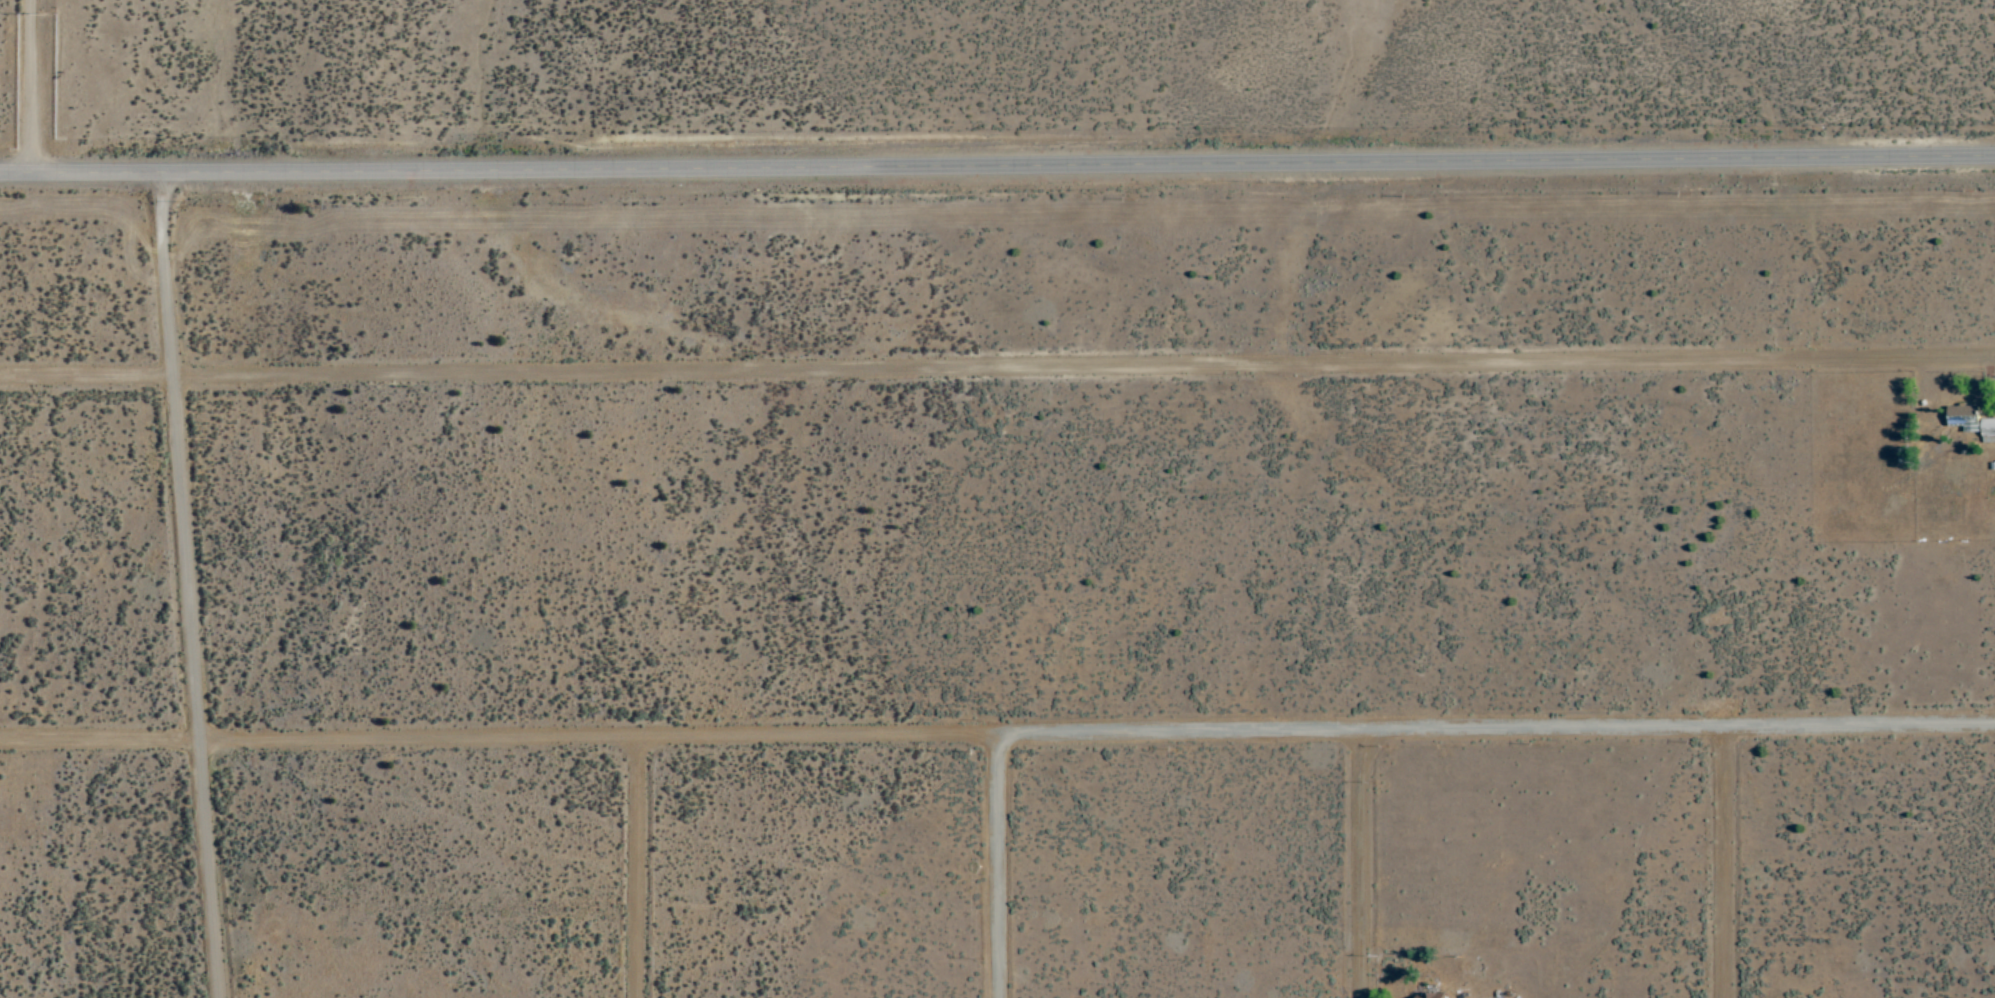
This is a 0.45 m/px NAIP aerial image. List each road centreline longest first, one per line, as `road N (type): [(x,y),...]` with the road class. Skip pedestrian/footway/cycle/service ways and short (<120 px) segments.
road 1 (residential): [(0,377),(1994,359)]
road 2 (tertiary): [(1994,158),(0,175)]
road 3 (residential): [(0,741),(1994,726)]
road 4 (residential): [(222,997),(163,175)]
road 5 (residential): [(1730,997),(1726,730)]
road 6 (residential): [(1005,997),(1006,734)]
road 7 (residential): [(1367,997),(1369,735)]
road 8 (residential): [(644,997),(644,737)]

